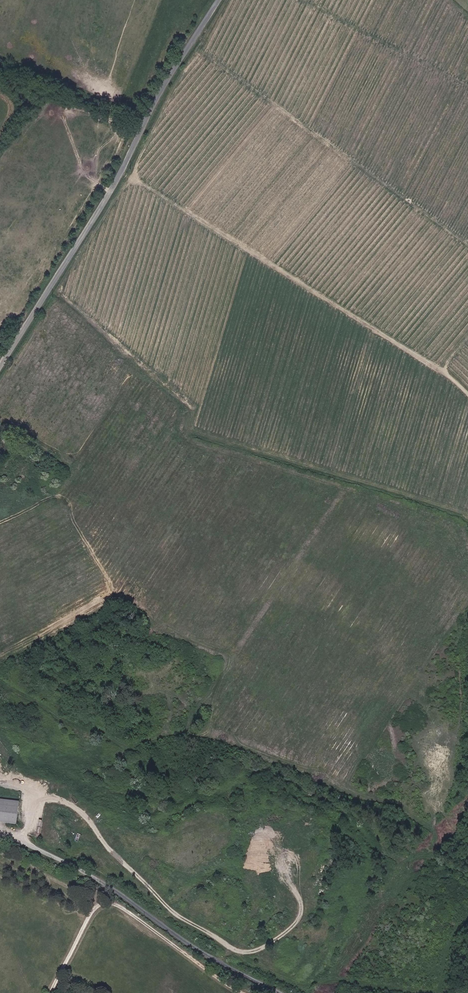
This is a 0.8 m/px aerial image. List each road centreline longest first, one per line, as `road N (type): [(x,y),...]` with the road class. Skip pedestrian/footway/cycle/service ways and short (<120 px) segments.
road 1 (unclassified): [(0,366),(224,0)]
road 2 (unclassified): [(281,992),(223,964),(105,883),(0,838)]

